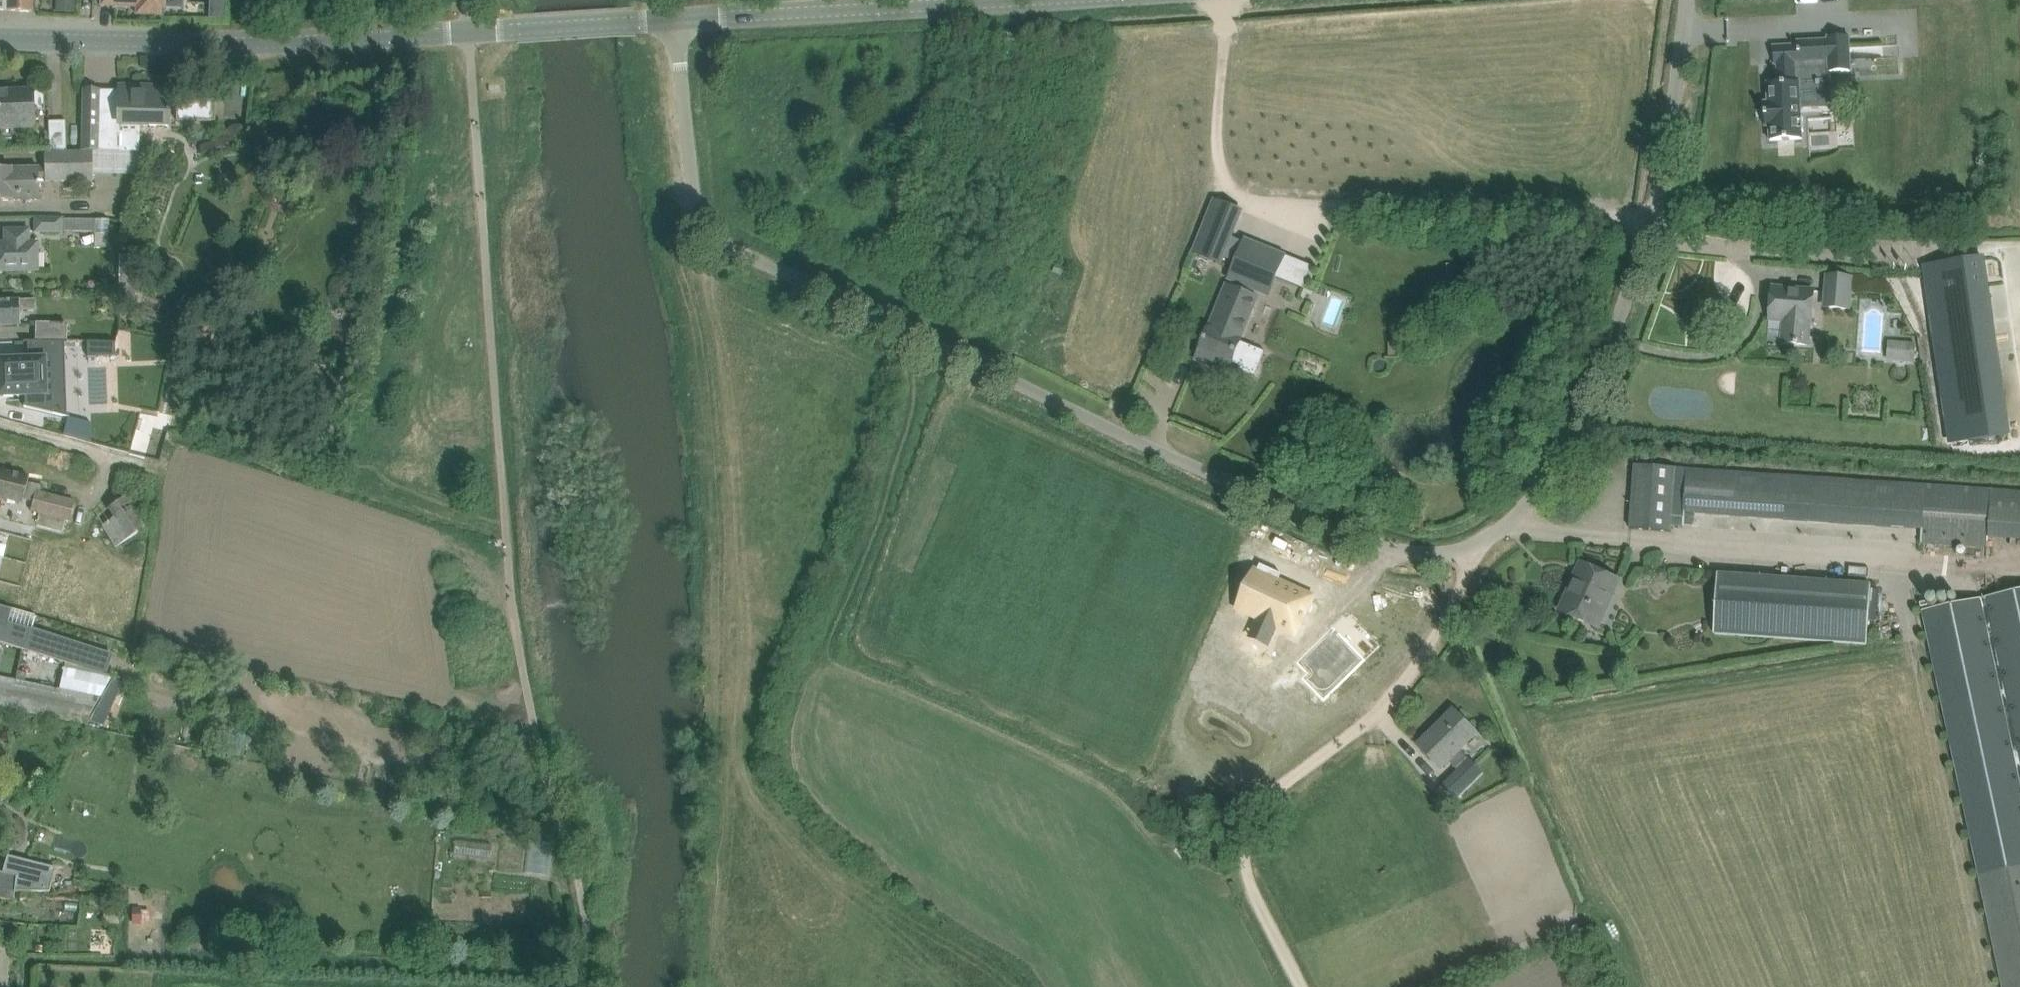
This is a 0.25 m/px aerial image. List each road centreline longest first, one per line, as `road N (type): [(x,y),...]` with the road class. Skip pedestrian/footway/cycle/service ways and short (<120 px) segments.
road 1 (unclassified): [(1480,543),(1459,552),(1403,551),(1335,527),(1115,431),(717,239),(702,224),(692,189),(676,20)]
road 2 (tertiary): [(0,38),(293,41),(676,20)]
road 3 (unclassified): [(1223,0),(1216,156),(1224,182),(1242,197),(1653,219)]
road 4 (track): [(1480,543),(1442,634),(1407,682),(1263,803),(1249,825),(1247,872),(1301,986)]
road 5 (track): [(702,224),(689,234),(682,274),(710,422),(720,729)]
road 6 (unclassified): [(1480,543),(1501,532),(1550,480),(1616,334),(1653,219)]
road 7 (tertiary): [(676,20),(1017,0)]
road 8 (track): [(917,336),(914,391),(822,652)]
road 9 (unclassified): [(1653,219),(1685,0)]

